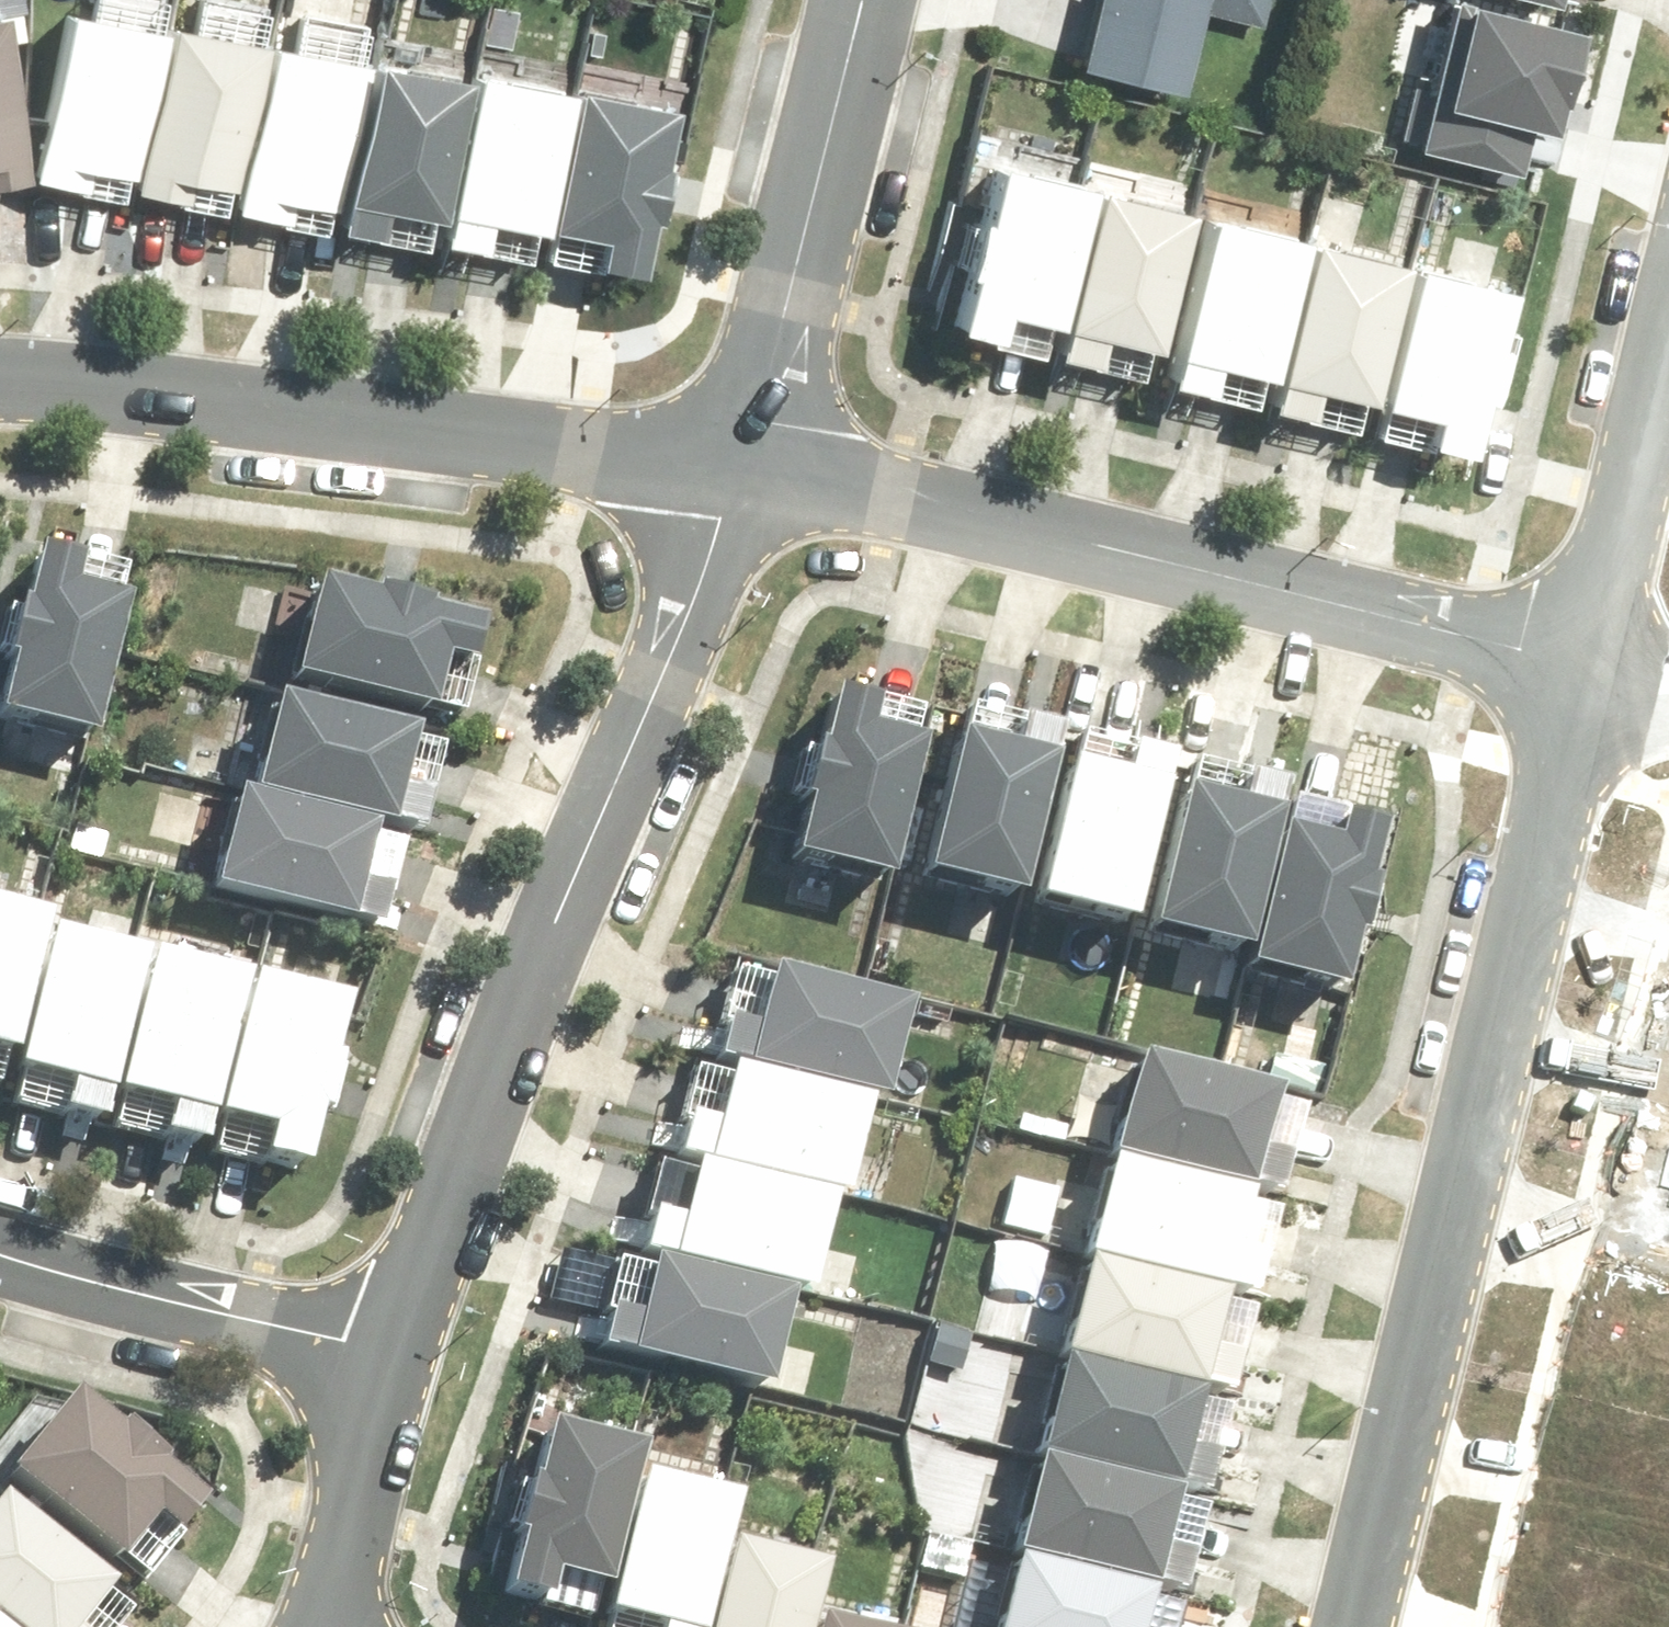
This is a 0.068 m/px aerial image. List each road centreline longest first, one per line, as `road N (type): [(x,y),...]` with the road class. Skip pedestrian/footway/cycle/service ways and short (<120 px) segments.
road 1 (residential): [(1354,1626),(1593,666)]
road 2 (residential): [(750,459),(550,922),(393,1357)]
road 3 (residential): [(750,459),(1593,666)]
road 4 (residential): [(0,382),(750,459)]
road 5 (residential): [(862,0),(750,459)]
road 6 (residential): [(393,1357),(51,1277),(0,1256)]
road 7 (residential): [(1593,666),(1668,338)]
road 8 (residential): [(393,1357),(333,1626)]

